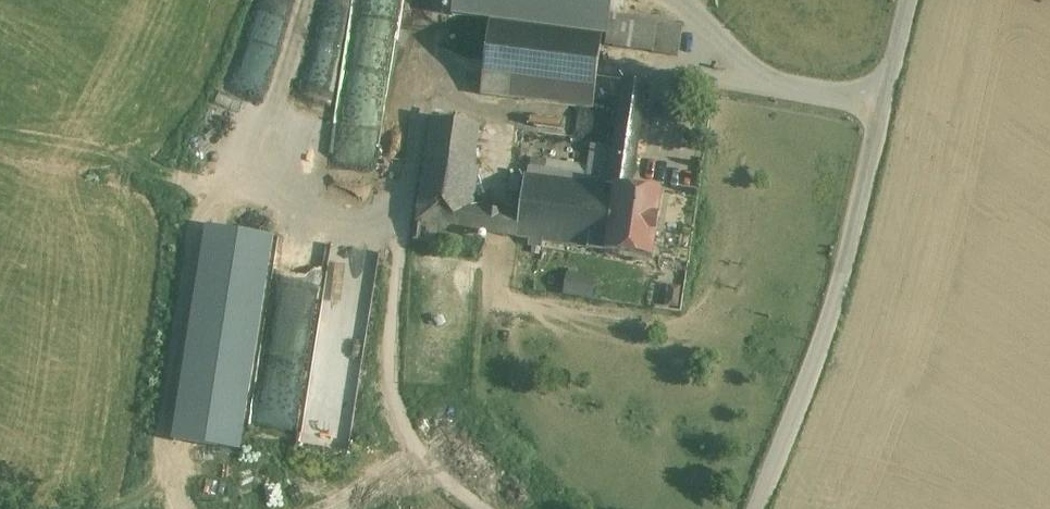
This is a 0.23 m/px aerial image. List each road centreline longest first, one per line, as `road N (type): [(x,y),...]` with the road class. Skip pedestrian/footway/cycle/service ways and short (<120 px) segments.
road 1 (unclassified): [(912,0),(852,240),(754,508)]

